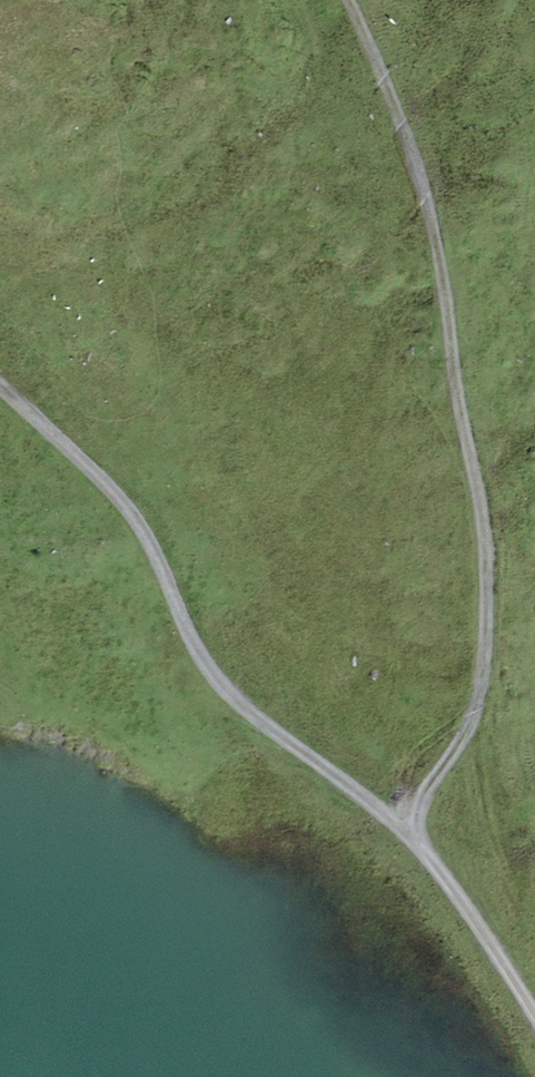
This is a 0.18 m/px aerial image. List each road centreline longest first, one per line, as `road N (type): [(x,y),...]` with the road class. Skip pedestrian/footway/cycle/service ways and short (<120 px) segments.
road 1 (track): [(415,840),(423,800),(478,708),(488,663),(485,518),(433,224),(350,0)]
road 2 (track): [(534,1021),(415,840),(220,687),(192,645),(144,535),(108,486),(0,389)]

